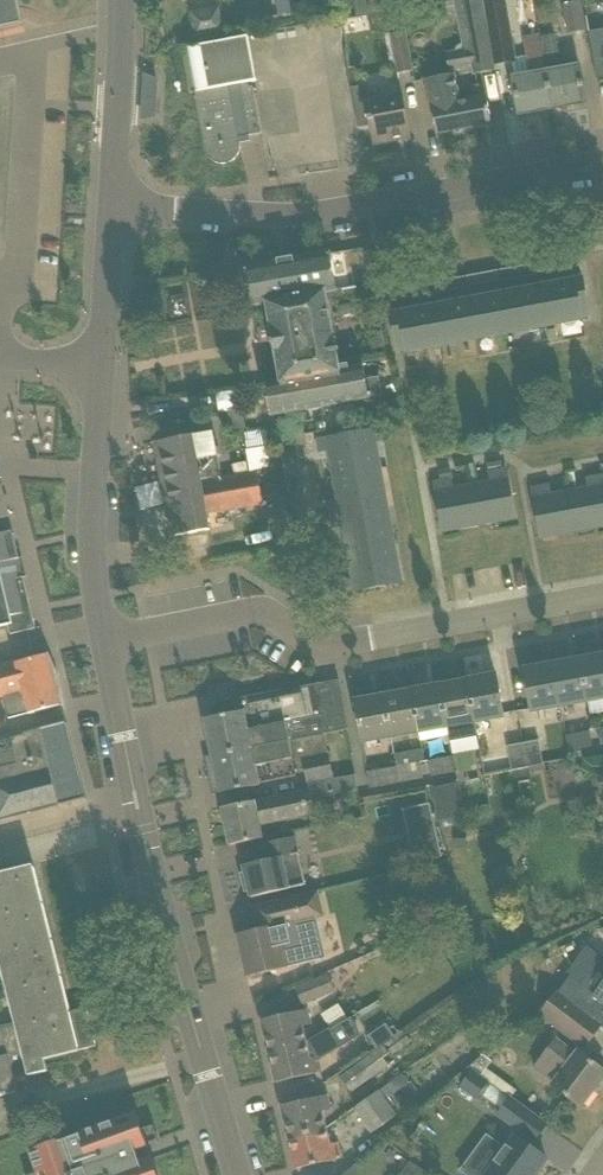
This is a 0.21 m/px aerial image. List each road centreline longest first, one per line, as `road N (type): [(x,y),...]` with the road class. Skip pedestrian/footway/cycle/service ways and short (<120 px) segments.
road 1 (secondary): [(236,1174),(138,812),(104,642)]
road 2 (residential): [(104,642),(258,611),(329,649),(602,598)]
road 3 (tertiary): [(112,205),(308,214),(602,162)]
road 4 (secondary): [(104,642),(95,574),(101,365)]
road 5 (secondary): [(112,205),(120,0)]
road 6 (secondary): [(101,365),(112,205)]

